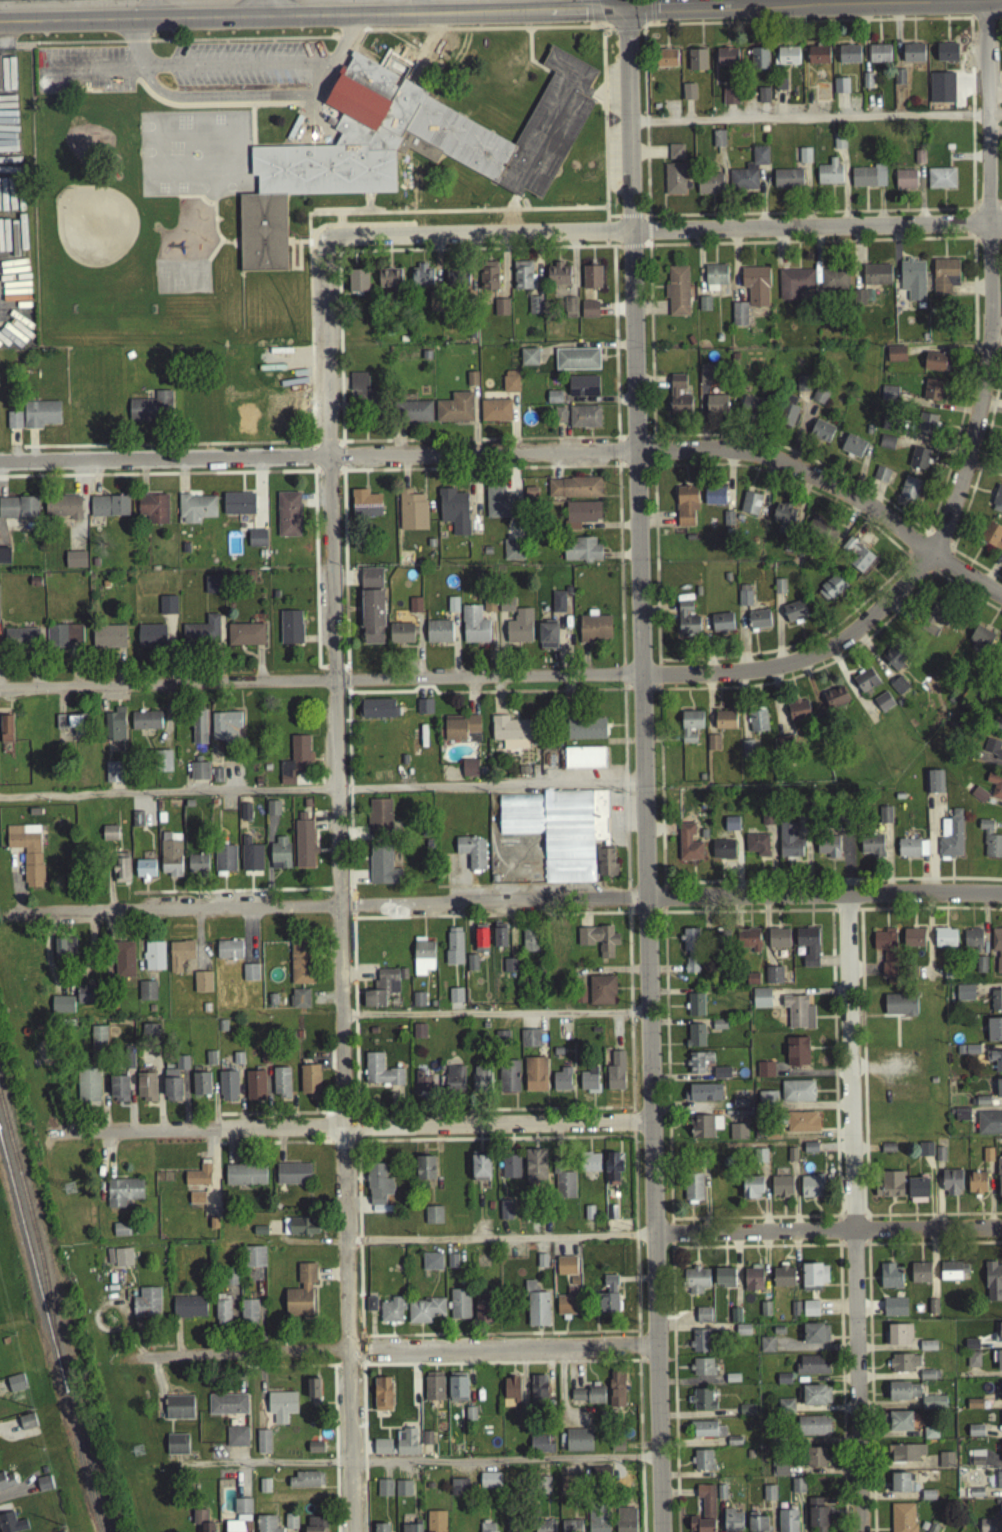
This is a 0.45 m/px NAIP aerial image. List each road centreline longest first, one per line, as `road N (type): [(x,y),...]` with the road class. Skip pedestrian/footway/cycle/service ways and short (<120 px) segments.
road 1 (tertiary): [(658,1531),(625,33),(616,13)]
road 2 (residential): [(352,1531),(326,249)]
road 3 (residential): [(1001,600),(853,500),(737,454),(0,466)]
road 4 (residential): [(1001,898),(12,915)]
road 5 (residential): [(932,555),(842,645),(753,675),(0,690)]
road 6 (residential): [(1001,226),(365,241),(326,249)]
road 7 (residential): [(858,1531),(845,899)]
road 8 (residential): [(650,1128),(54,1133)]
road 9 (residential): [(932,555),(960,486),(986,369),(986,22),(978,6)]
road 10 (primary): [(543,15),(0,26)]
road 11 (residential): [(655,1352),(136,1363)]
road 12 (residential): [(1001,1231),(652,1237)]
road 13 (primary): [(1001,5),(731,11)]

